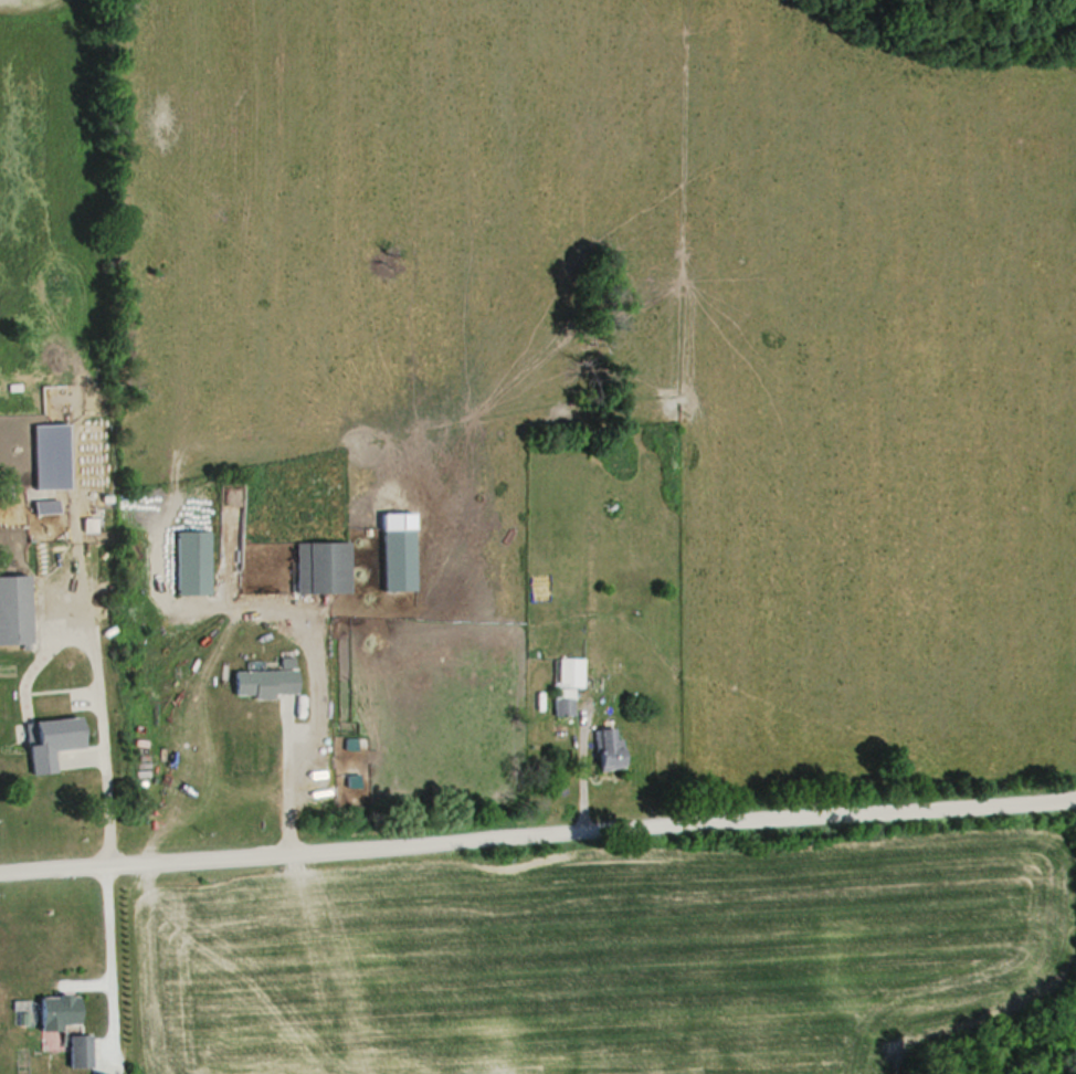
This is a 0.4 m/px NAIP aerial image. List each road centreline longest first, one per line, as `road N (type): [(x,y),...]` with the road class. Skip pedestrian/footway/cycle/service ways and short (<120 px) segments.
road 1 (residential): [(0,864),(1075,788)]

